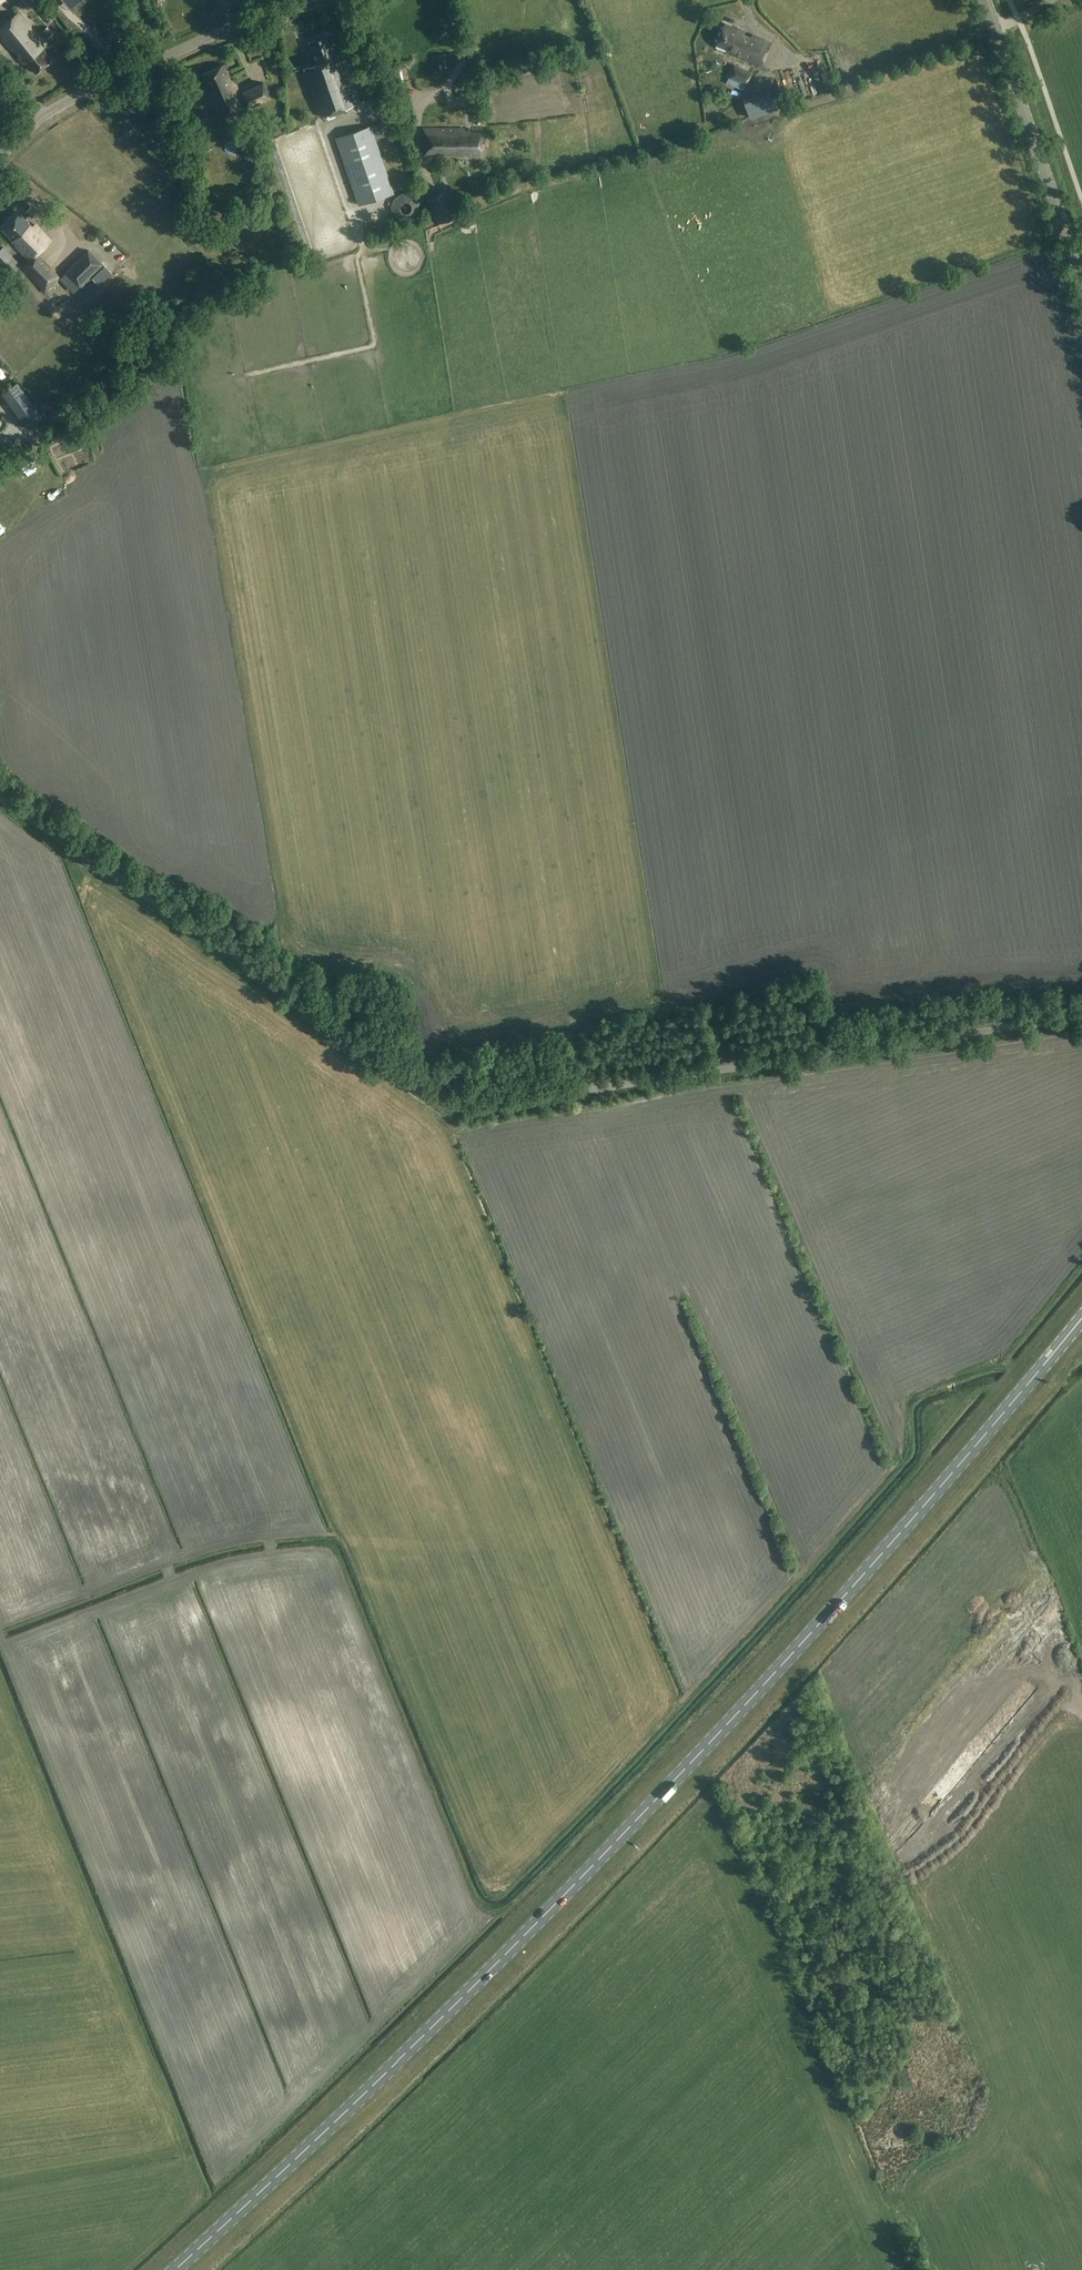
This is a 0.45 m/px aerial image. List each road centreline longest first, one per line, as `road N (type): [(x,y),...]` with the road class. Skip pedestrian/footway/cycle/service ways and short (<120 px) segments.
road 1 (primary): [(174,2269),(585,1874),(881,1553),(1081,1317)]
road 2 (unclassified): [(1081,1016),(454,1104),(0,797)]
road 3 (unclassified): [(0,157),(70,100),(299,0)]
road 4 (tertiary): [(1081,279),(996,28)]
road 5 (track): [(362,242),(374,345),(247,375)]

